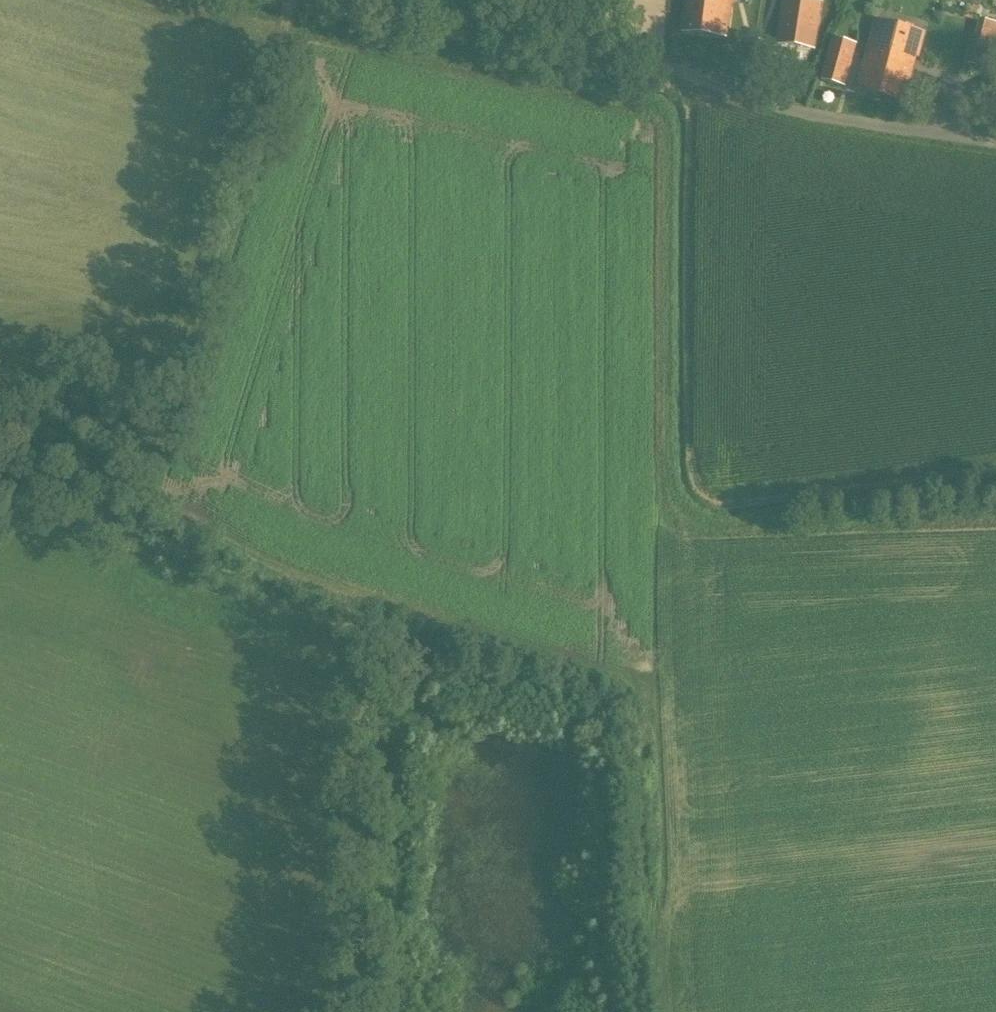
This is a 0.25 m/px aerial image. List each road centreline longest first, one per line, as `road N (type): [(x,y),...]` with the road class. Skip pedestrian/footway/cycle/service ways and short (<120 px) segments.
road 1 (track): [(995,461),(708,493),(692,485),(685,455),(681,74)]
road 2 (unclassified): [(995,138),(790,109),(681,74),(297,0)]
road 3 (track): [(127,549),(289,0)]

